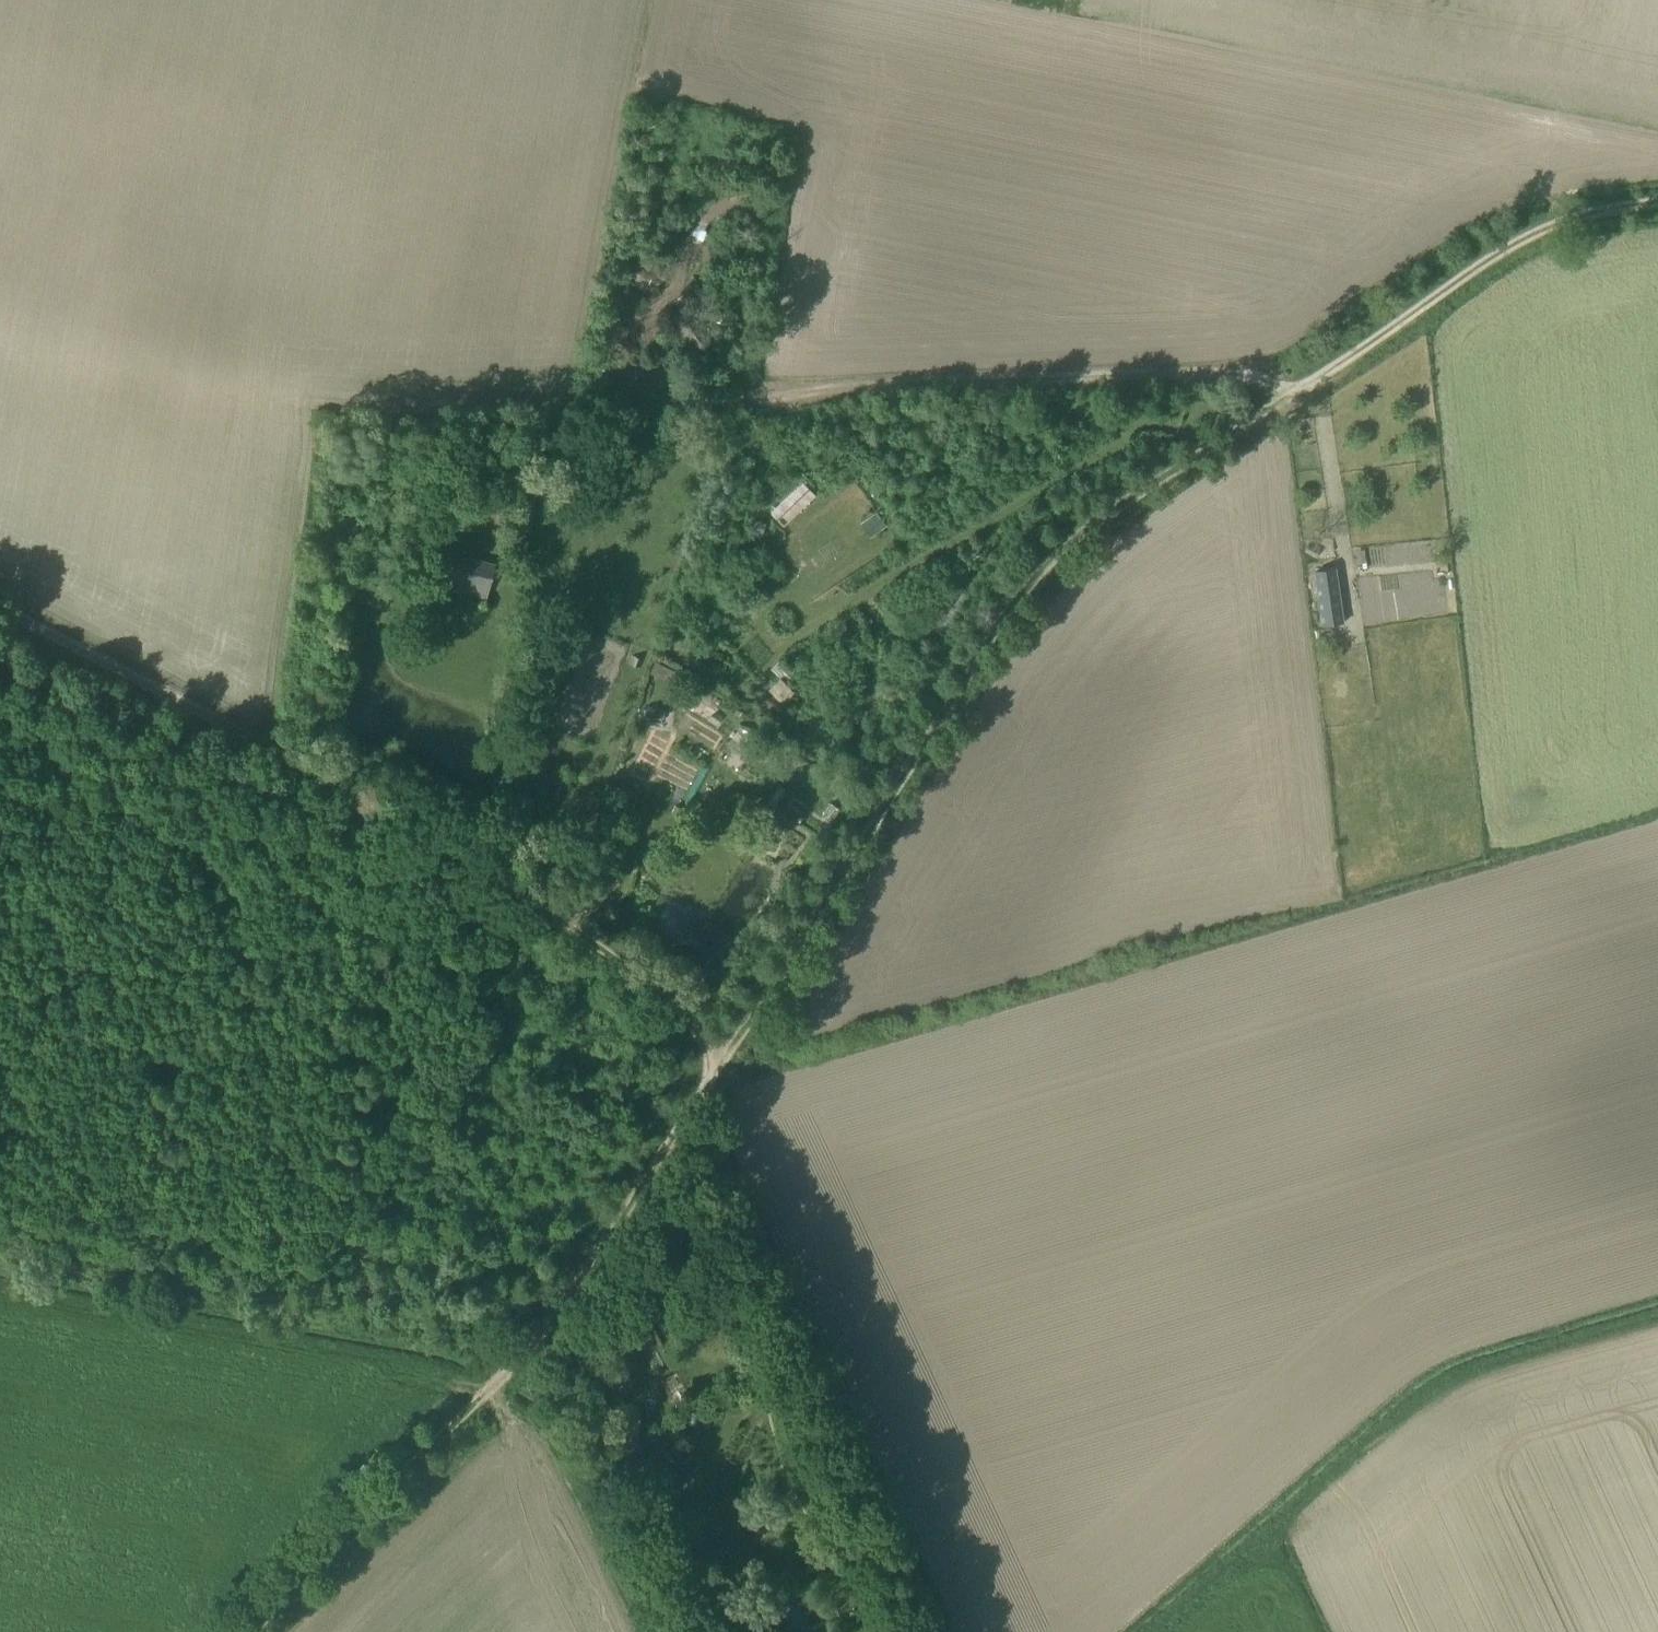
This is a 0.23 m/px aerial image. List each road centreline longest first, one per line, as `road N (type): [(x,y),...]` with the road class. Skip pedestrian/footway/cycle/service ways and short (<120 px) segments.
road 1 (track): [(258,1631),(652,1197),(723,1055),(985,642),(1050,556),(1183,458),(1347,365),(1491,259),(1586,210),(1657,198)]
road 2 (track): [(723,1055),(585,925),(315,755),(0,616)]
road 3 (track): [(760,398),(860,382),(1238,371),(1291,397)]

